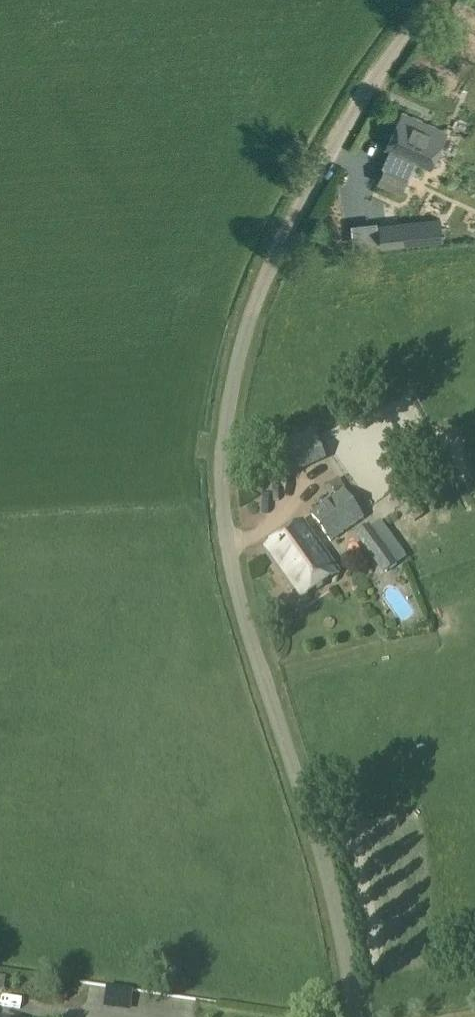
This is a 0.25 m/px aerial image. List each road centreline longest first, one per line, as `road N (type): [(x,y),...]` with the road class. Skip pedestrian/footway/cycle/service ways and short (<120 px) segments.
road 1 (unclassified): [(357,1016),(328,875),(228,557),(222,451),(250,320),(290,223),(368,88),(432,0)]

